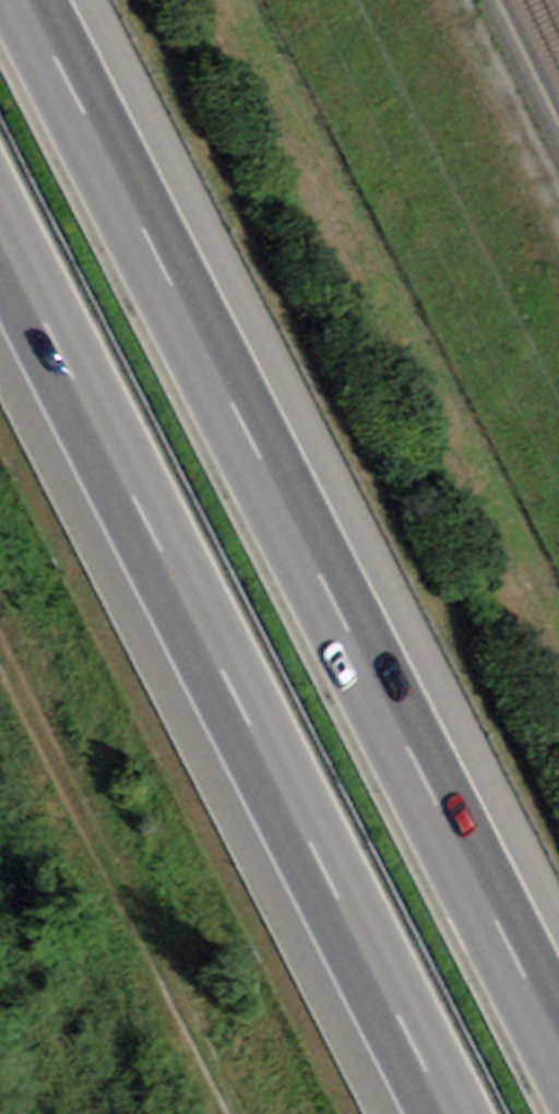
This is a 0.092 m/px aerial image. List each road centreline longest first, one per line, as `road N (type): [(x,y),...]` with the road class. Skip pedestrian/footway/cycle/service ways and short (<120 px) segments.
road 1 (motorway): [(558,1059),(20,0)]
road 2 (motorway): [(0,254),(438,1113)]
road 3 (track): [(237,1113),(0,656)]

